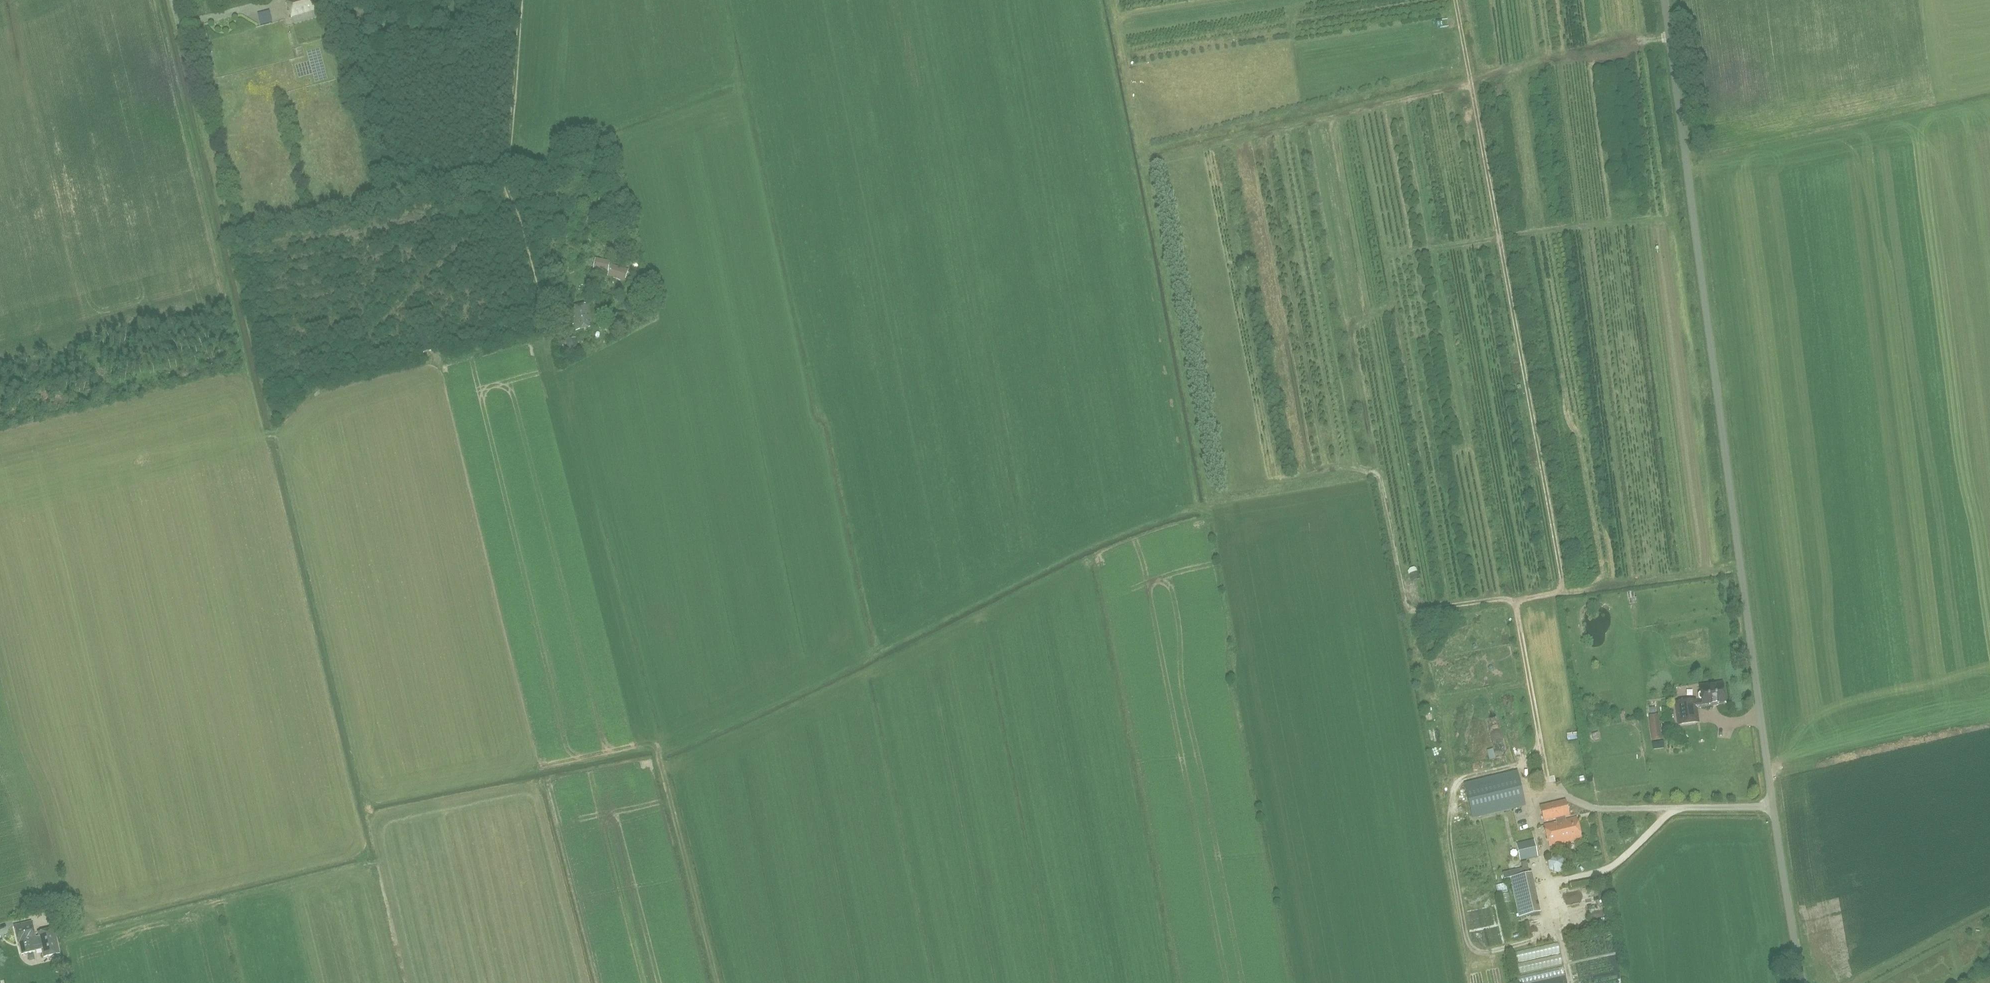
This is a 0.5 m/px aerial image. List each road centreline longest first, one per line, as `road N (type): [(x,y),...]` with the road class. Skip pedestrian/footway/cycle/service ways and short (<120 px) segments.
road 1 (unclassified): [(1805,982),(1775,854),(1662,0)]
road 2 (track): [(520,0),(510,192)]
road 3 (track): [(510,192),(548,326)]

